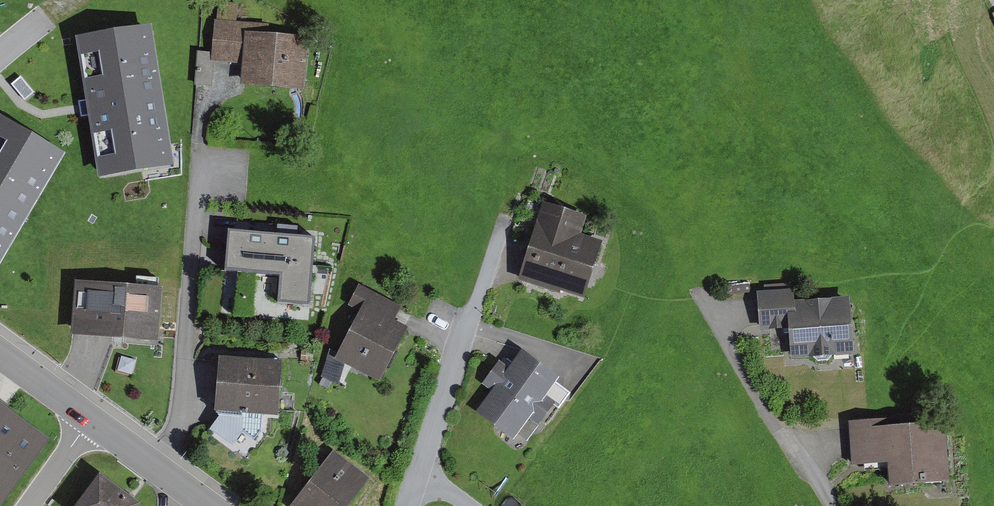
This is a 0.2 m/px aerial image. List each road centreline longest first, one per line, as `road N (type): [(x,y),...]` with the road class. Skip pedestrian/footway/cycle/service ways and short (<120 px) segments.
road 1 (residential): [(408,505),(502,229)]
road 2 (residential): [(215,505),(0,352)]

